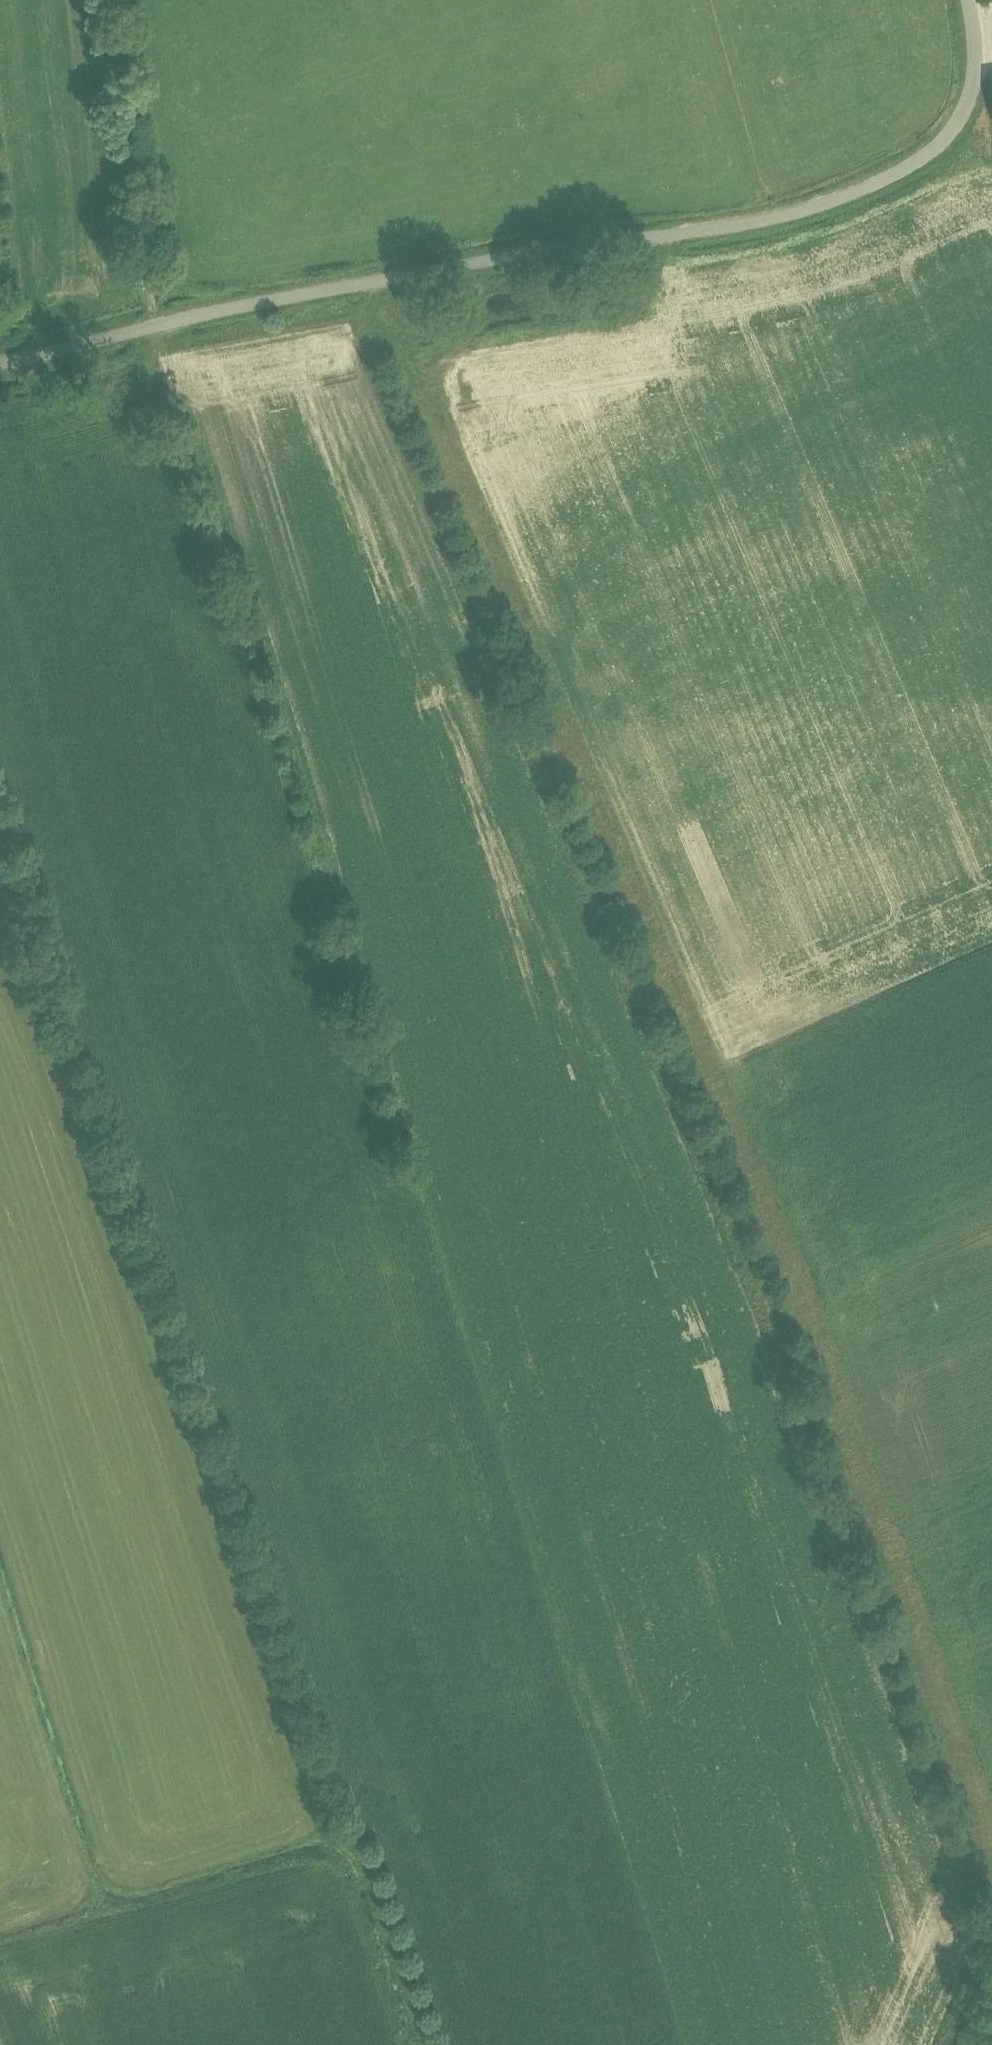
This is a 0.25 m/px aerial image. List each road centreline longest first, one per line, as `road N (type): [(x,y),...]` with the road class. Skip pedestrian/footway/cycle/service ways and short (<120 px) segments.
road 1 (unclassified): [(0,360),(499,255),(784,215),(865,186),(930,151),(957,119),(973,71),(965,0)]

